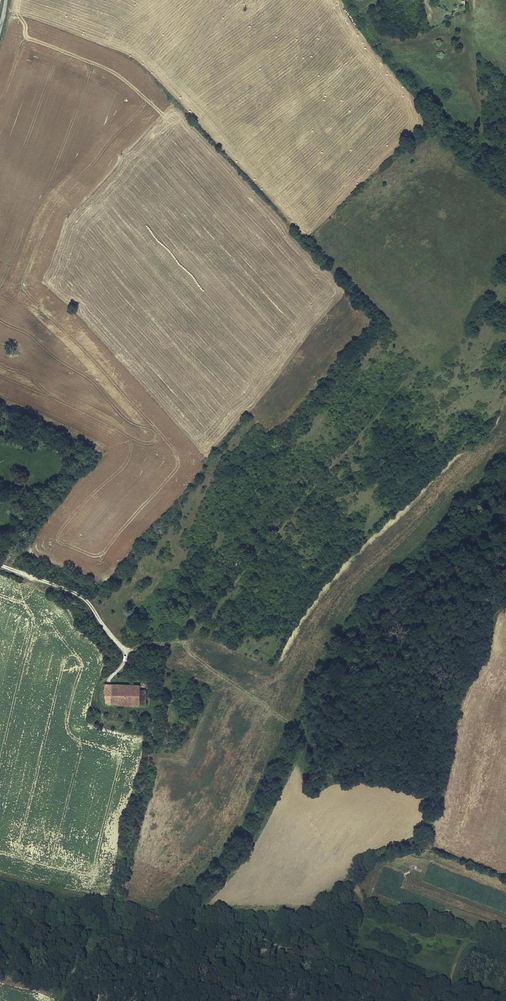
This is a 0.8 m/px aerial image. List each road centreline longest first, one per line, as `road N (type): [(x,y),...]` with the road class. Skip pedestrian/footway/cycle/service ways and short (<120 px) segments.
road 1 (track): [(110,681),(125,654),(87,601),(0,565)]

